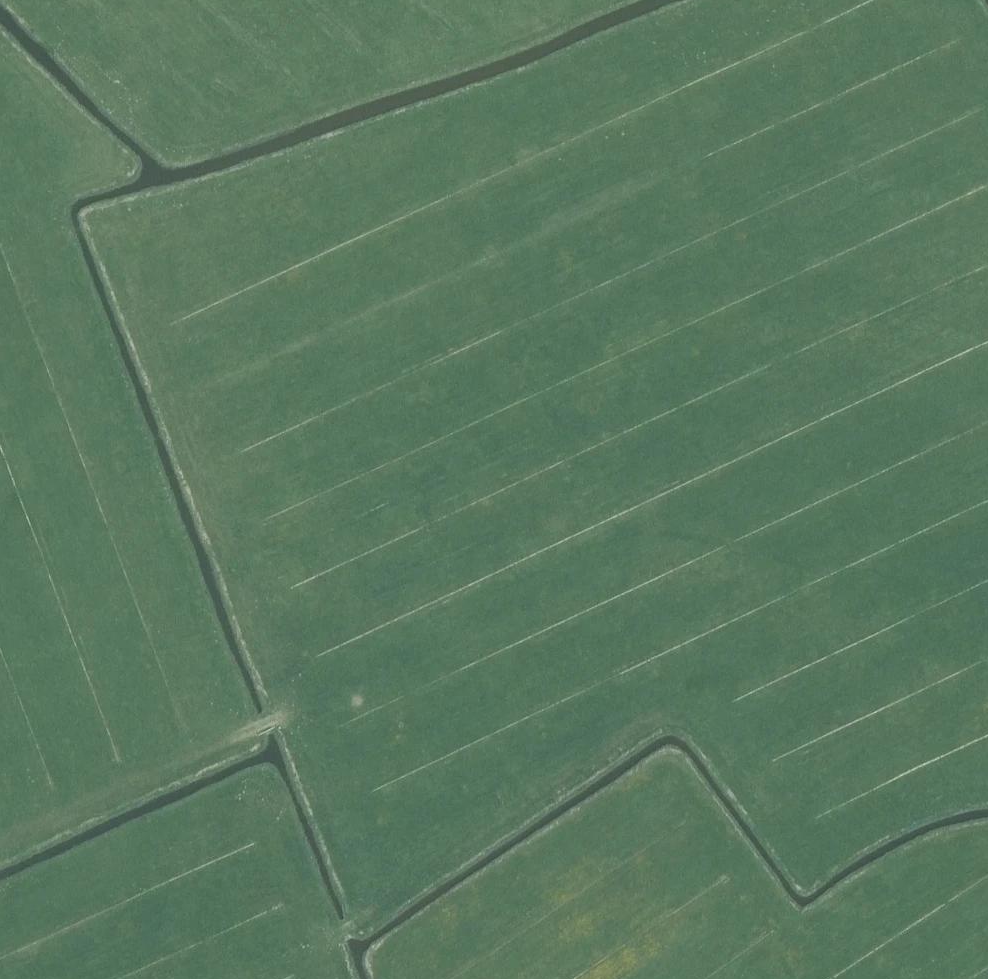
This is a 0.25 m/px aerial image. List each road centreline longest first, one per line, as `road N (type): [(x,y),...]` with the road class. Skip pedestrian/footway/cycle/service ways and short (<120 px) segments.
road 1 (track): [(405,696),(299,713),(0,843)]
road 2 (track): [(442,62),(604,0)]

